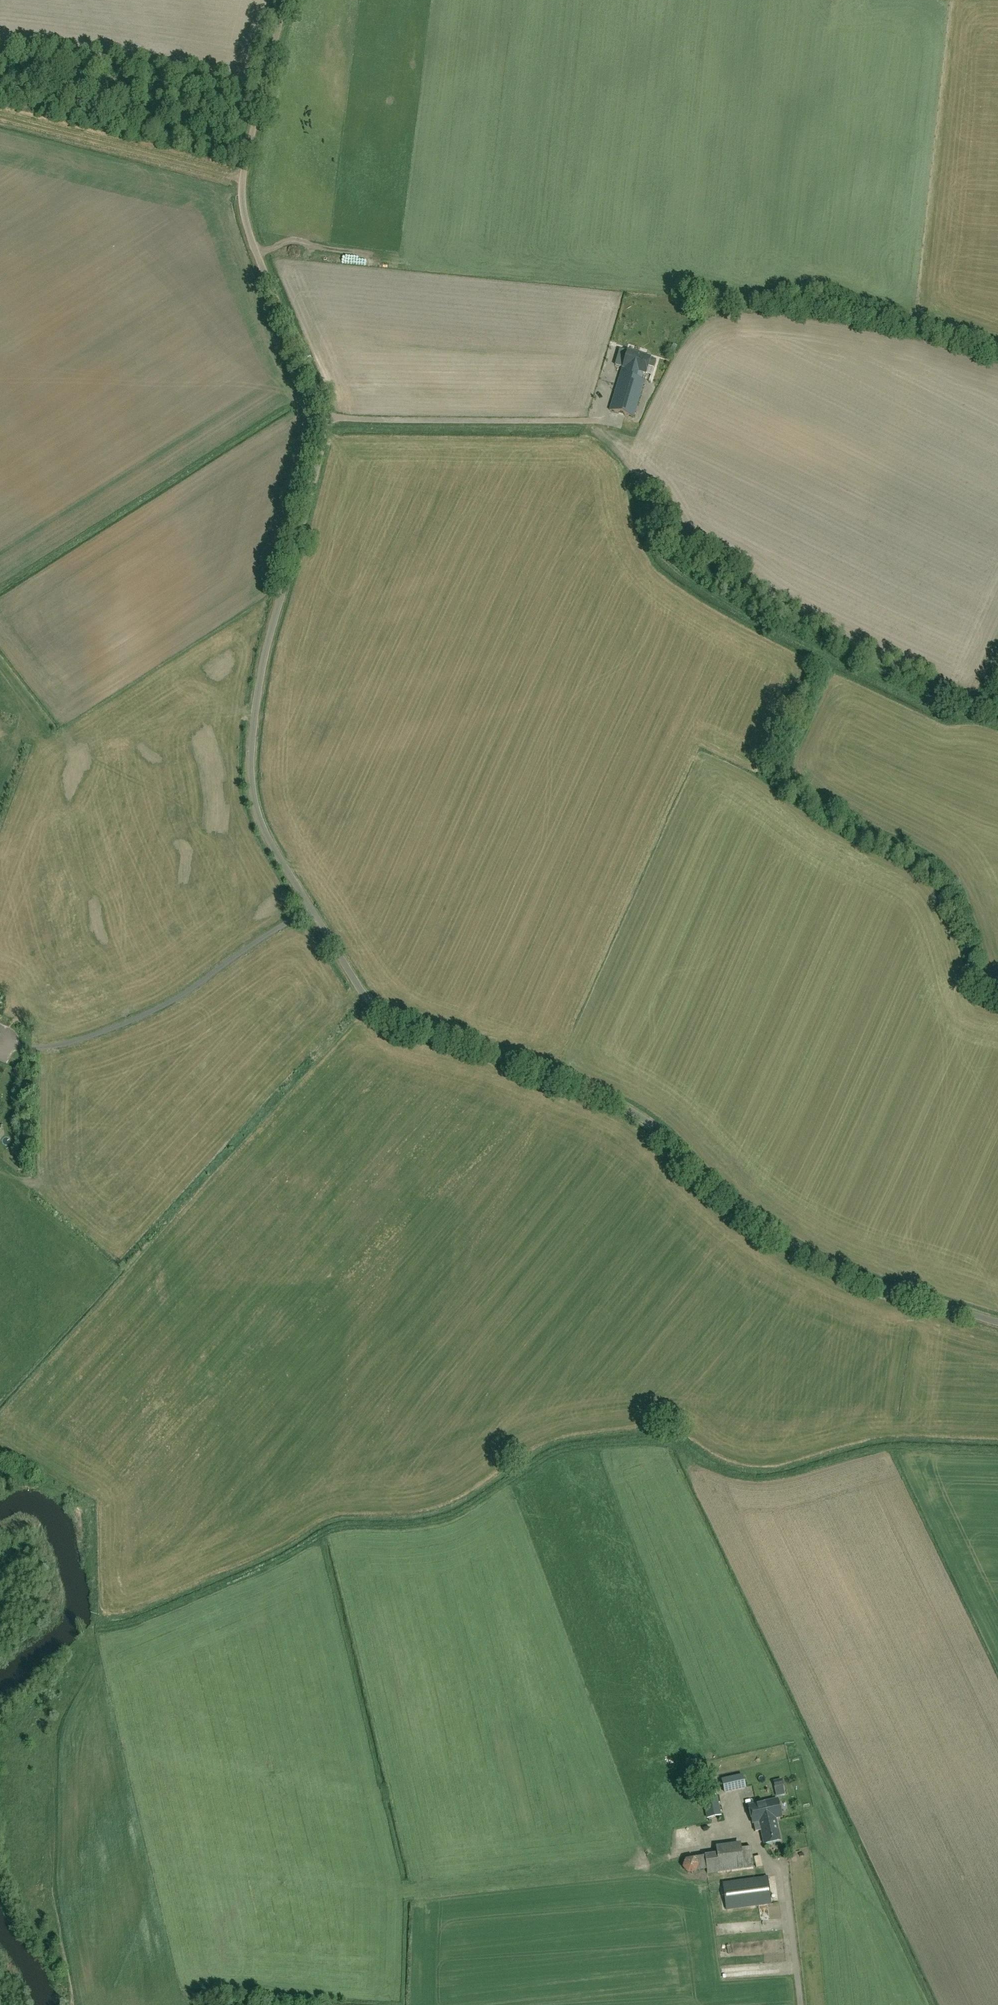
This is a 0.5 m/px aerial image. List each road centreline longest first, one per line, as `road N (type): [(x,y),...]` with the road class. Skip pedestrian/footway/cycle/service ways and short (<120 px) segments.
road 1 (unclassified): [(997,1322),(858,1278),(793,1246),(737,1209),(672,1142),(620,1105),(387,1016),(361,991),(272,845),(252,789),(256,706),(324,426),(242,202),(285,0)]
road 2 (track): [(242,179),(0,117)]

